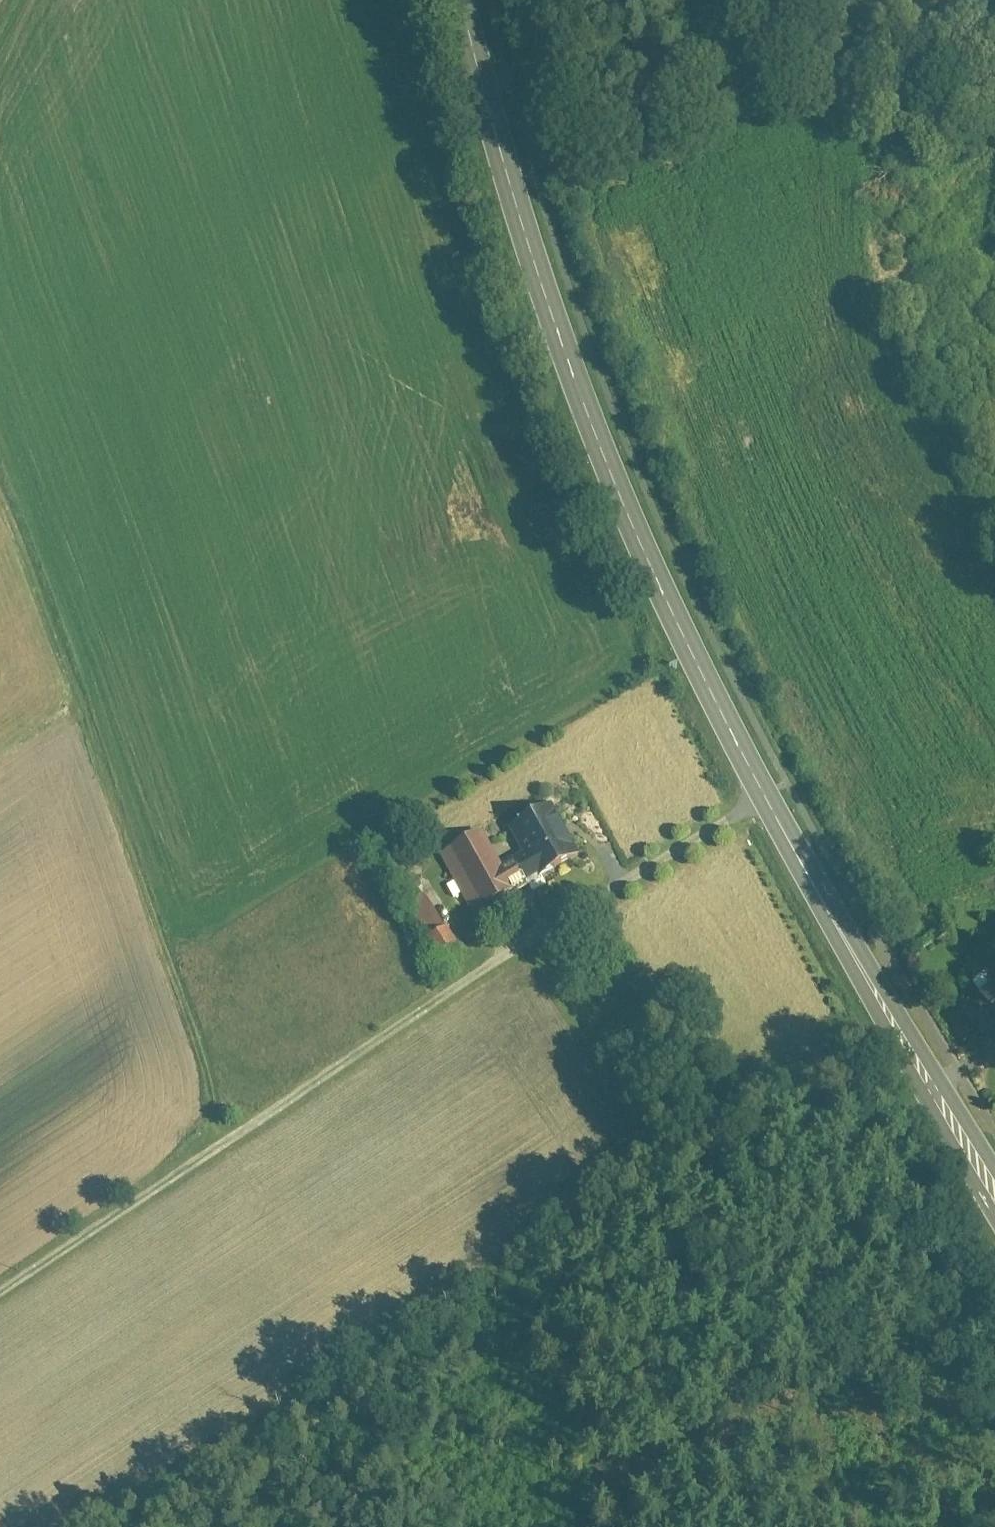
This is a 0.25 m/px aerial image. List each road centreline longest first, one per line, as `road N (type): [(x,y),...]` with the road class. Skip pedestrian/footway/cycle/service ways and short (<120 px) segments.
road 1 (primary): [(994,1189),(764,796),(582,411),(462,0)]
road 2 (track): [(764,796),(603,892),(0,1288)]

